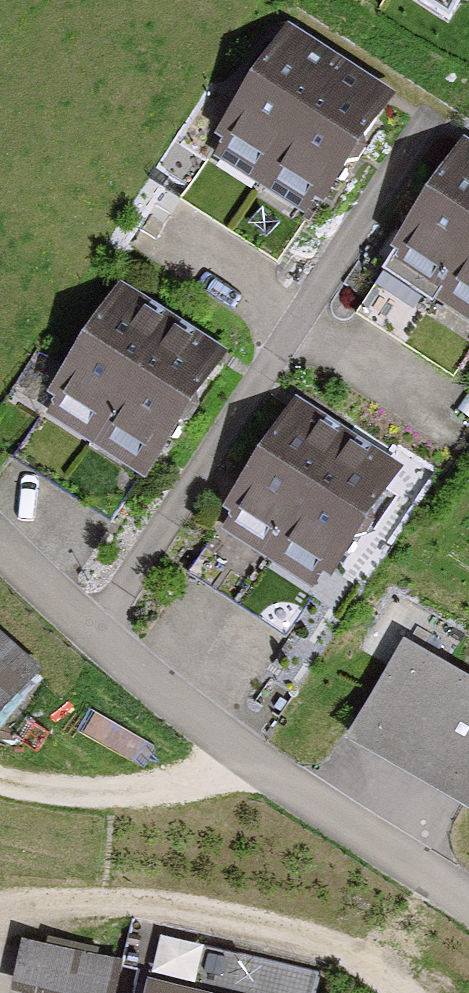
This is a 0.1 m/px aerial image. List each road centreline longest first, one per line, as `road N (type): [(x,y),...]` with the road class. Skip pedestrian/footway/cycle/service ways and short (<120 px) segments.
road 1 (residential): [(411,141),(94,640),(273,773),(468,900)]

